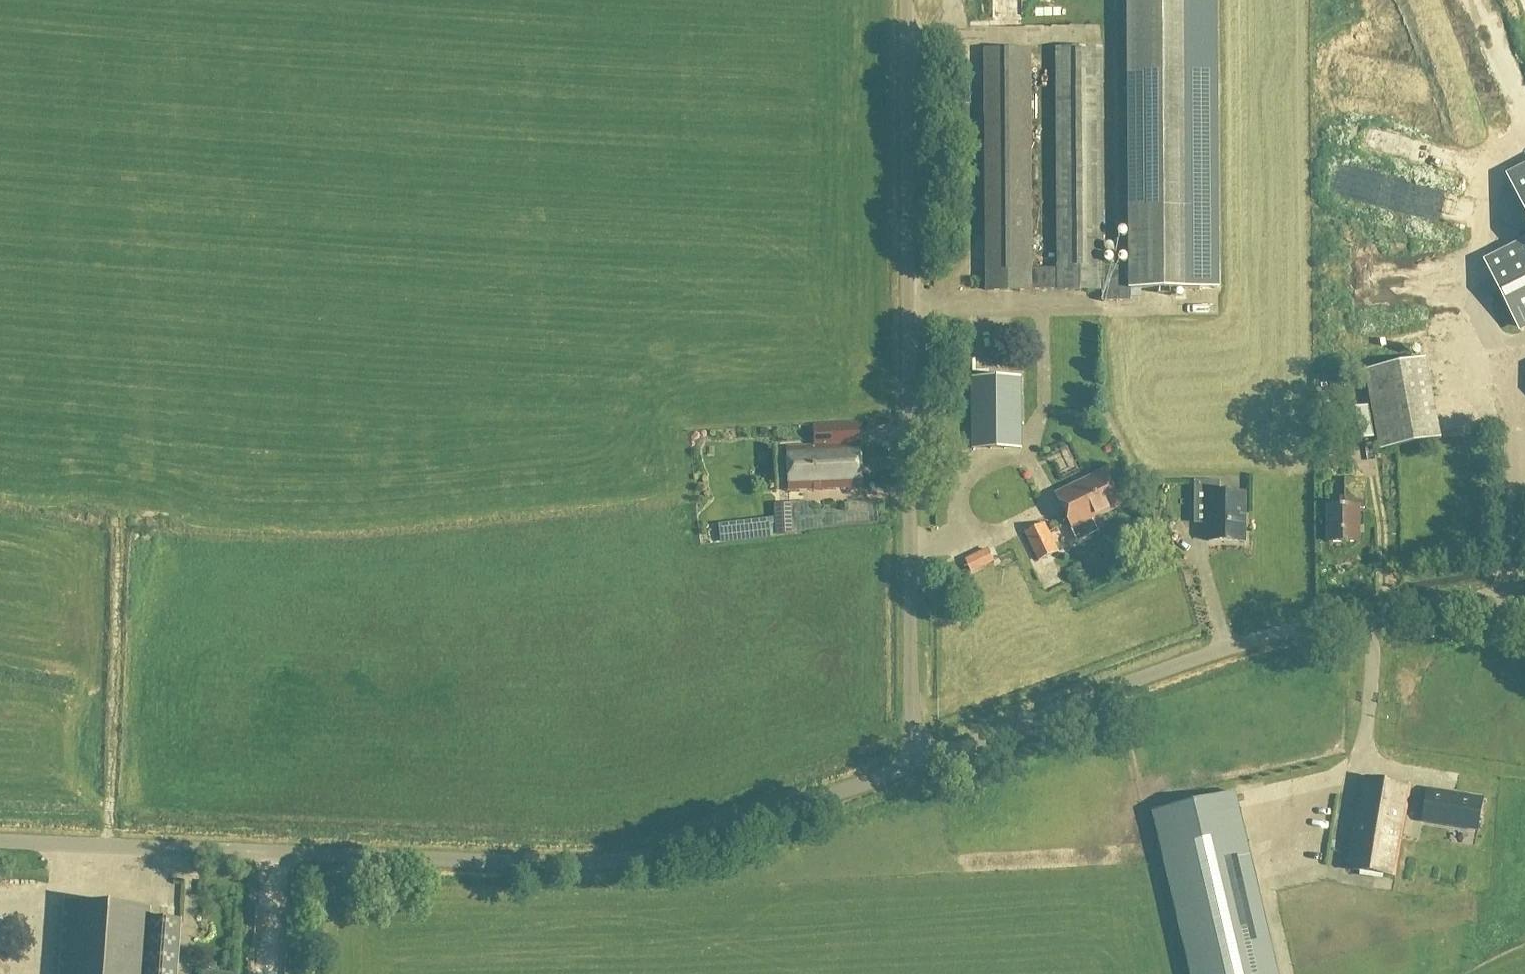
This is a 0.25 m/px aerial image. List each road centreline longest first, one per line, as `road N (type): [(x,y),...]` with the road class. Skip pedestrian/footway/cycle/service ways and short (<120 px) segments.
road 1 (unclassified): [(0,842),(589,864),(642,858),(912,766)]
road 2 (unclassified): [(912,766),(904,0)]
road 3 (unclassified): [(912,766),(1217,654),(1308,629),(1488,599),(1524,612)]

